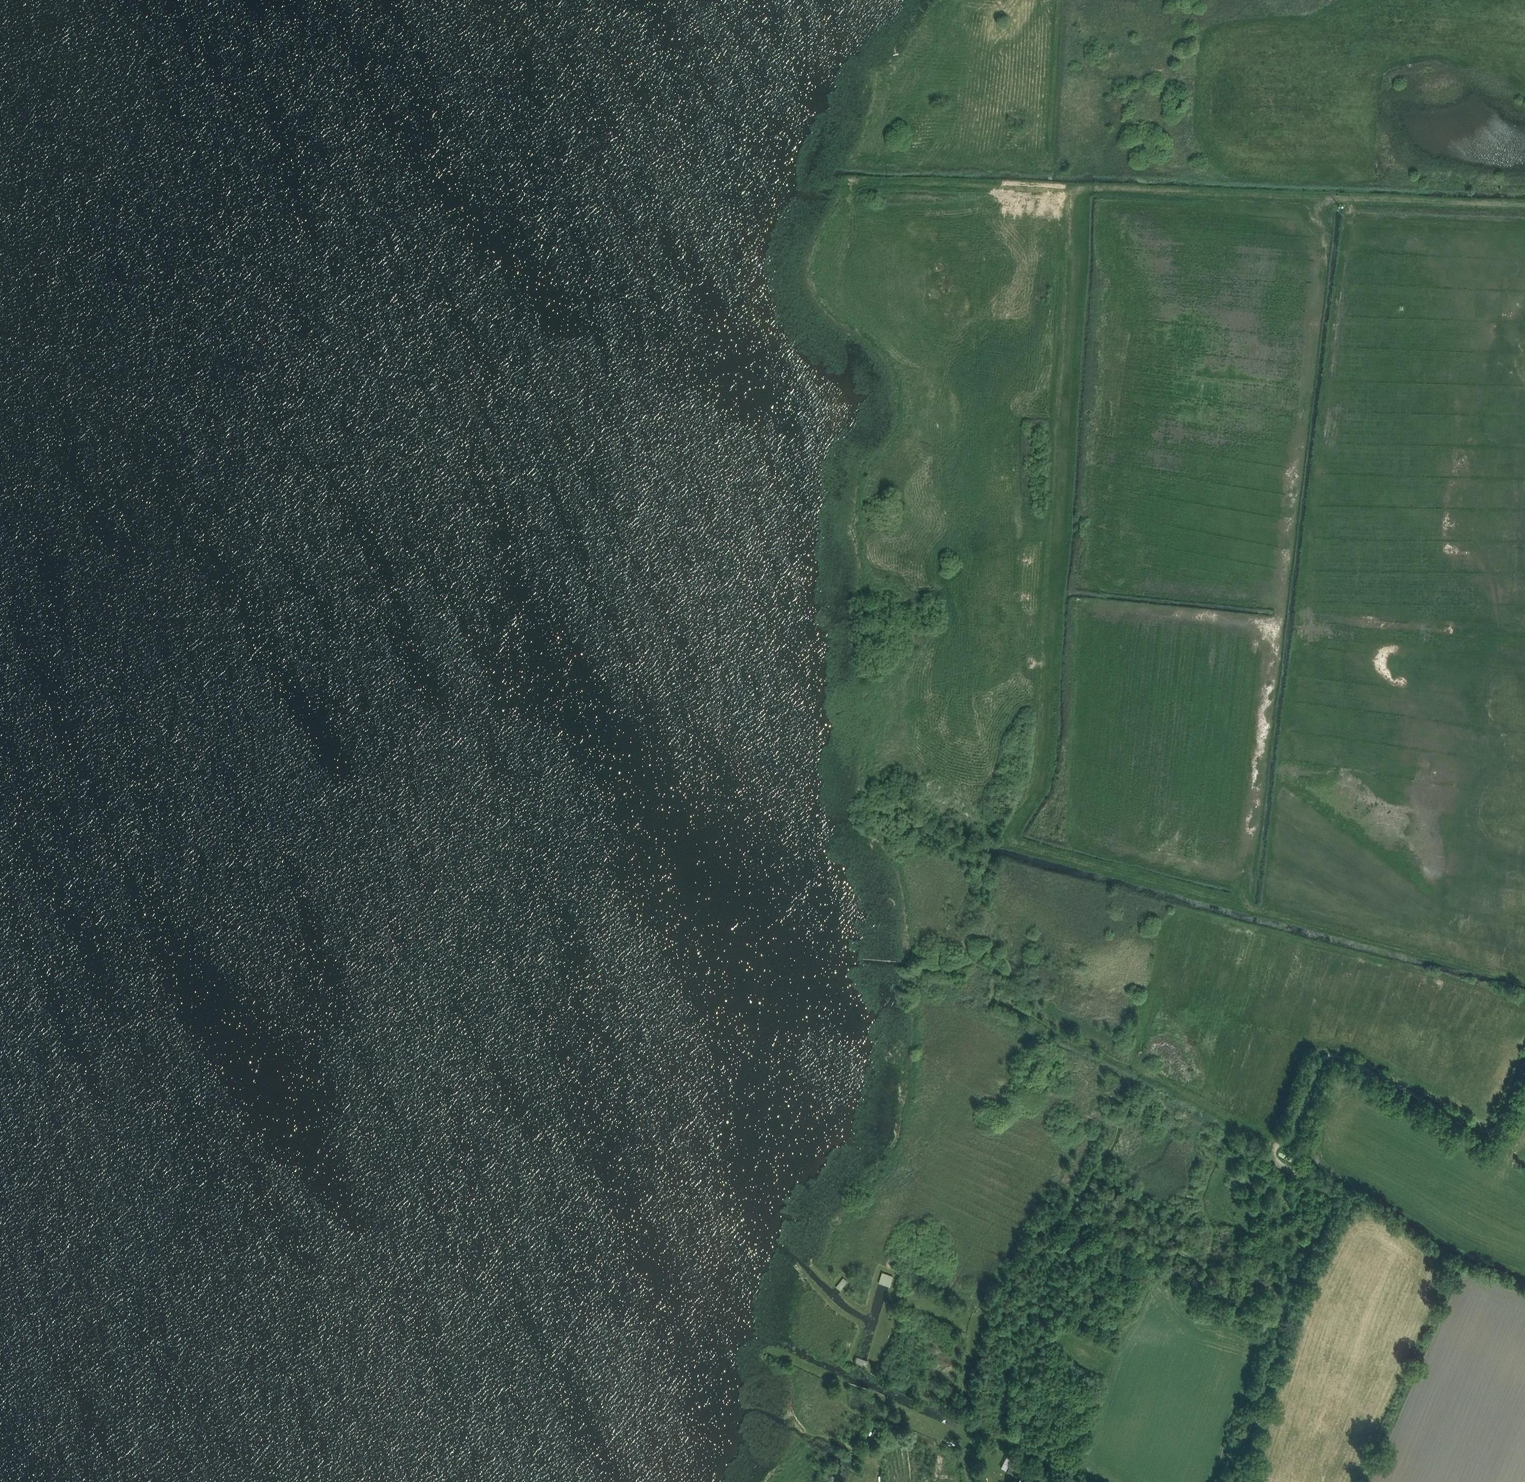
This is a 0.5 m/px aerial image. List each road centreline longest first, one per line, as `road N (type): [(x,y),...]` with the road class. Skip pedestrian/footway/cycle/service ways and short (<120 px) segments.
road 1 (track): [(1221,1481),(1335,1195),(1285,1161),(1282,1143),(1319,1062),(1335,1055),(1485,1126),(1524,1053)]
road 2 (track): [(973,1481),(968,1384),(979,1331)]

